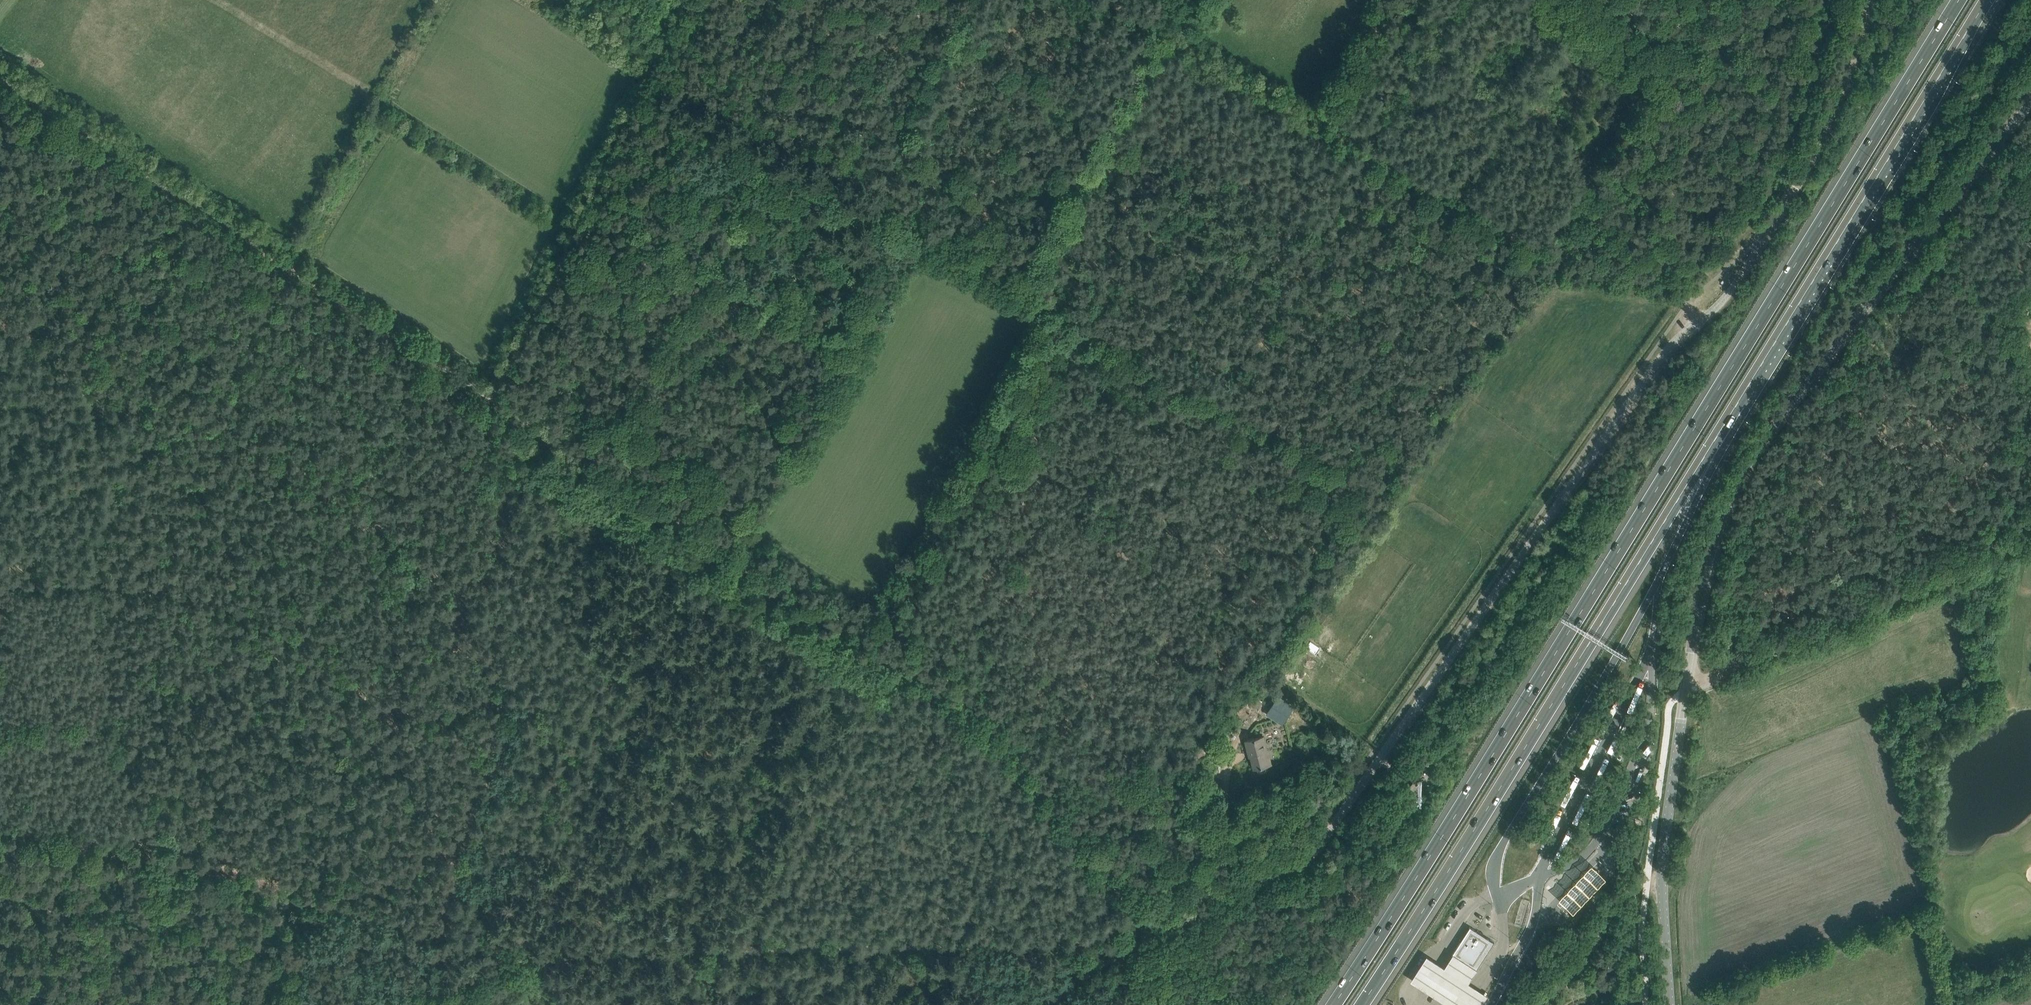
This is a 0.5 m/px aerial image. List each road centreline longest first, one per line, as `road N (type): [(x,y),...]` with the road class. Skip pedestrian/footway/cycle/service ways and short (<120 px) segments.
road 1 (unclassified): [(1156,934),(1290,870),(1332,831),(1659,357),(1730,291),(1791,204),(1868,0)]
road 2 (motorway): [(1957,0),(1331,1004)]
road 3 (tertiary): [(1670,1004),(1663,874),(1669,791),(1694,633),(1727,506),(1766,436),(2030,99)]
road 4 (track): [(1368,155),(1224,405),(635,95)]
road 5 (track): [(487,394),(920,671),(996,737),(1156,934)]
road 6 (motorway): [(1362,1004),(1738,401)]
road 7 (track): [(1105,0),(1539,256),(1562,254),(1586,228),(1720,275)]
road 8 (track): [(535,955),(1130,946)]
road 9 (track): [(0,80),(487,394)]
road 10 (track): [(535,955),(202,857),(81,830),(0,826)]
road 11 (track): [(469,597),(382,523),(265,455),(149,417),(0,324)]
road 12 (track): [(544,435),(469,597),(463,628),(506,670),(441,925)]
road 13 (track): [(490,740),(115,581),(15,567),(0,557)]
road 14 (motorway): [(1738,401),(1986,0)]
road 15 (track): [(487,394),(682,0)]
road 16 (track): [(1162,34),(1023,294)]
road 17 (motorway): [(1660,576),(1738,401)]
road 18 (track): [(506,670),(635,746),(668,743)]
road 19 (track): [(109,1004),(81,830)]
road 20 (track): [(166,422),(141,474),(115,581)]
road 21 (track): [(416,1004),(535,955)]
road 22 (track): [(1539,256),(1584,168),(1583,143)]

